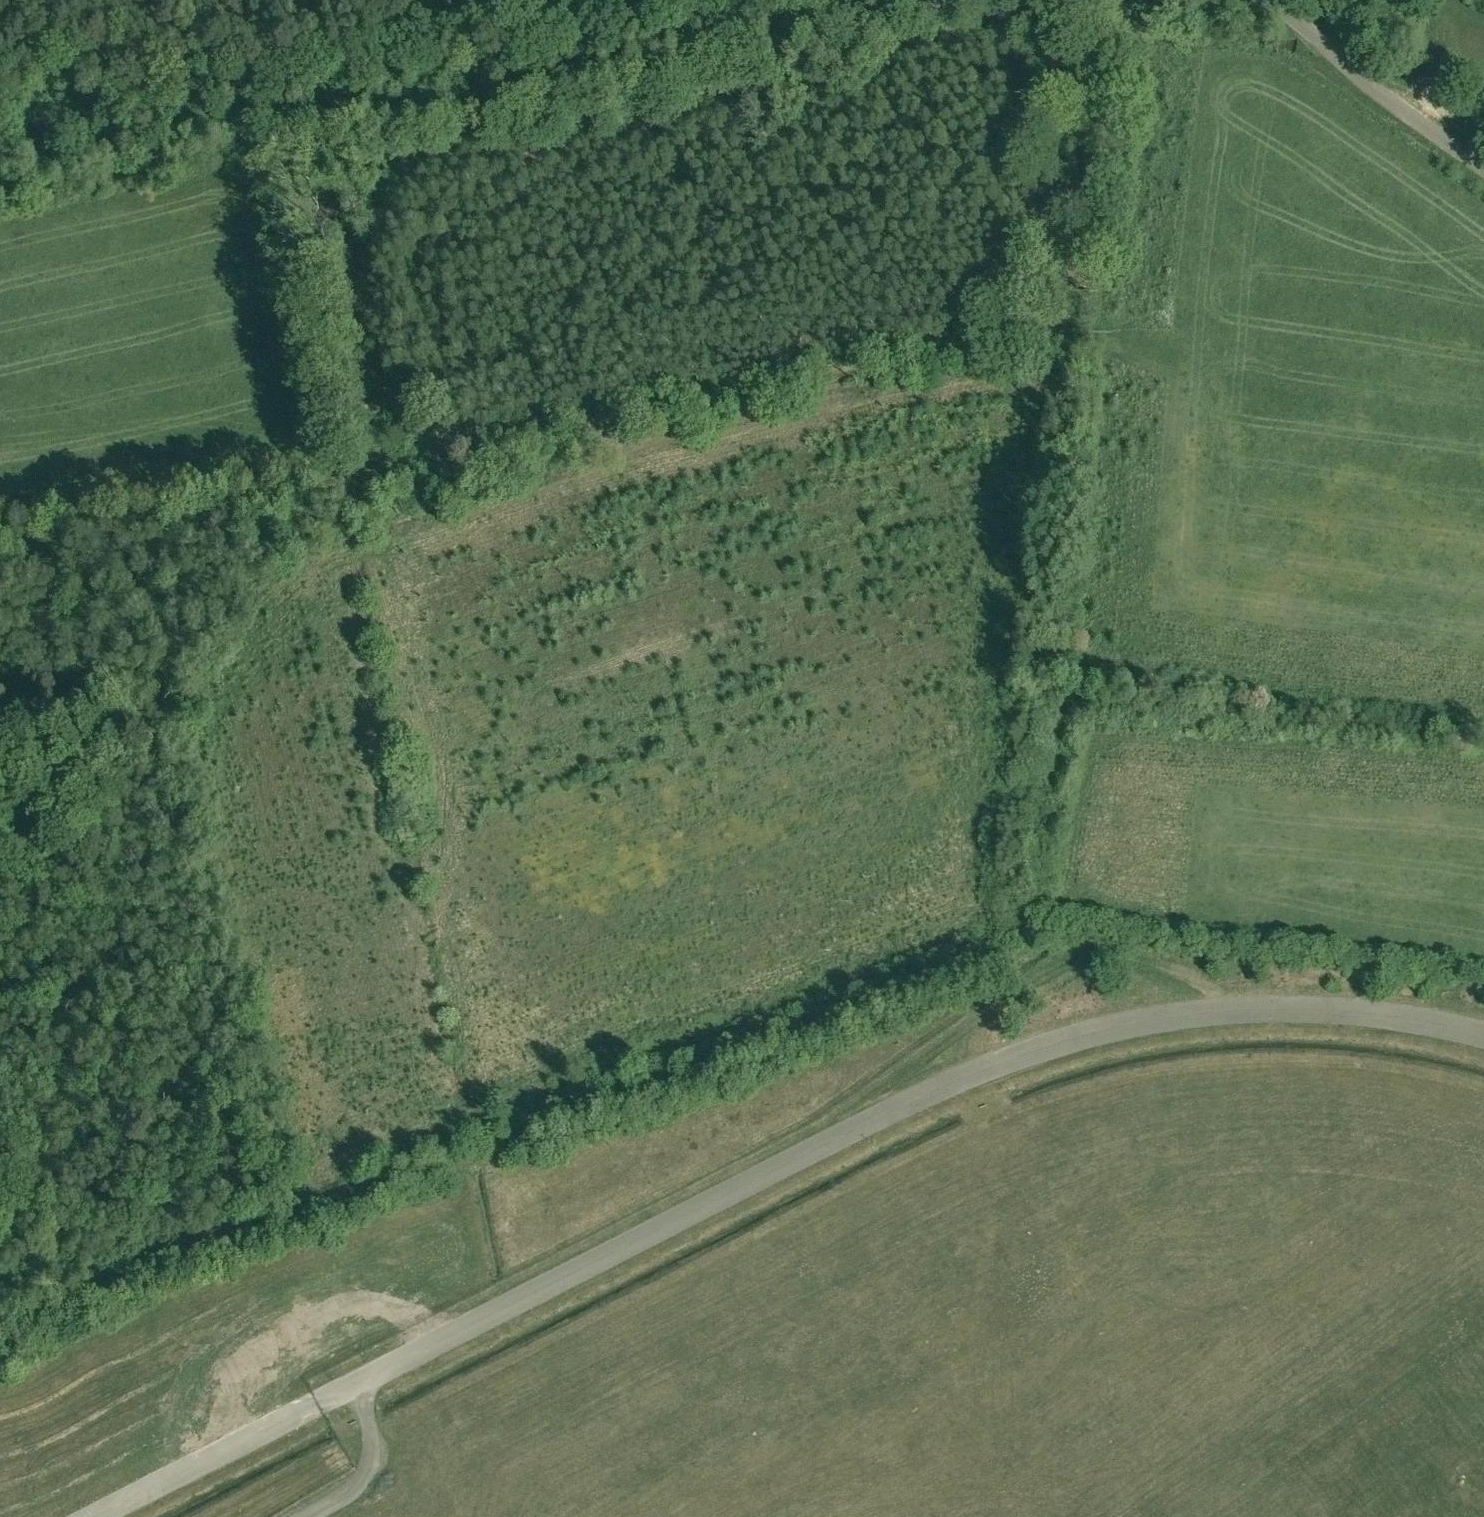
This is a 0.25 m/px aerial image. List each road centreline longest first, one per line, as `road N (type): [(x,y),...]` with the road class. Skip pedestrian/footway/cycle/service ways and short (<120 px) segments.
road 1 (unclassified): [(1483,170),(1263,0)]
road 2 (track): [(355,1385),(376,1444),(375,1471),(301,1516)]

